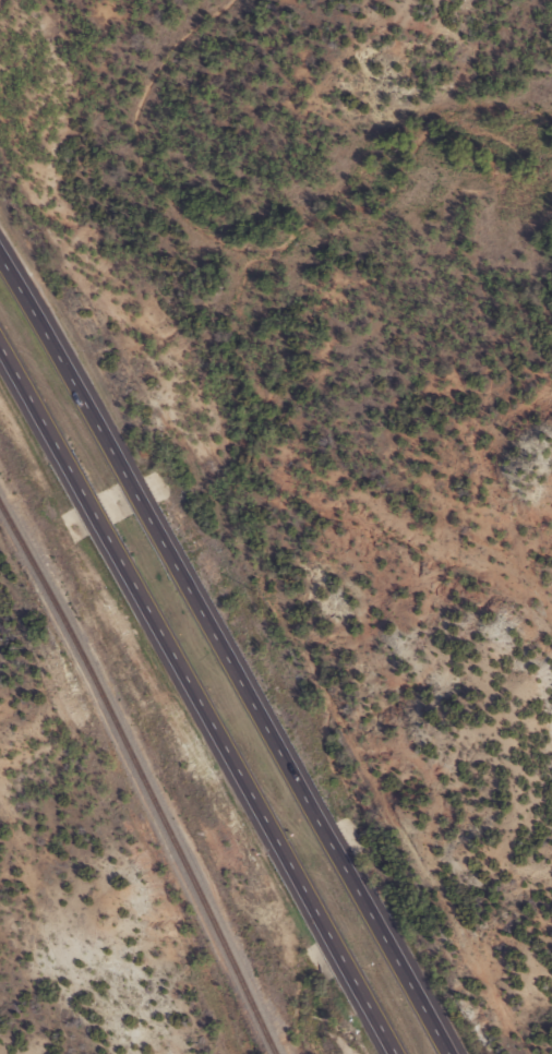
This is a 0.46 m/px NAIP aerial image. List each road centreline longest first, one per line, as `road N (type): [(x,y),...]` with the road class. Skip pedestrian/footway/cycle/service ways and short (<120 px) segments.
road 1 (trunk): [(447,1053),(0,254)]
road 2 (trunk): [(0,336),(404,1053)]

